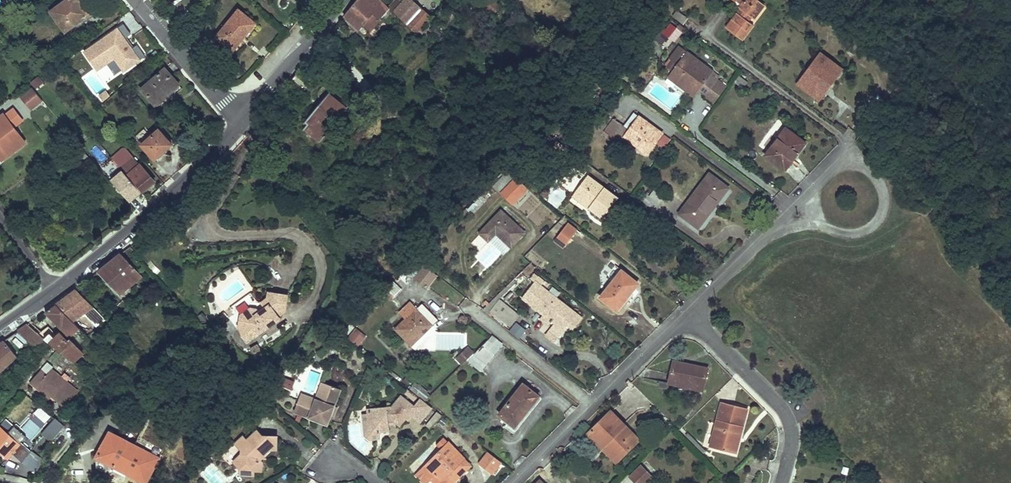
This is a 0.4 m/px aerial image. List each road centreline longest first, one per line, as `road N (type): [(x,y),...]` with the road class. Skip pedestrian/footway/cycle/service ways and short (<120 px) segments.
road 1 (tertiary): [(56,290),(142,222),(242,123)]
road 2 (residential): [(683,314),(779,406),(791,439),(781,482)]
road 3 (residential): [(846,153),(879,181),(884,198),(875,222),(838,232),(817,215),(812,188)]
road 4 (tertiary): [(242,123),(345,0)]
road 5 (residential): [(242,123),(140,0)]
road 6 (residential): [(471,311),(594,404)]
road 7 (residential): [(790,206),(683,314)]
road 8 (residential): [(683,314),(594,404)]

